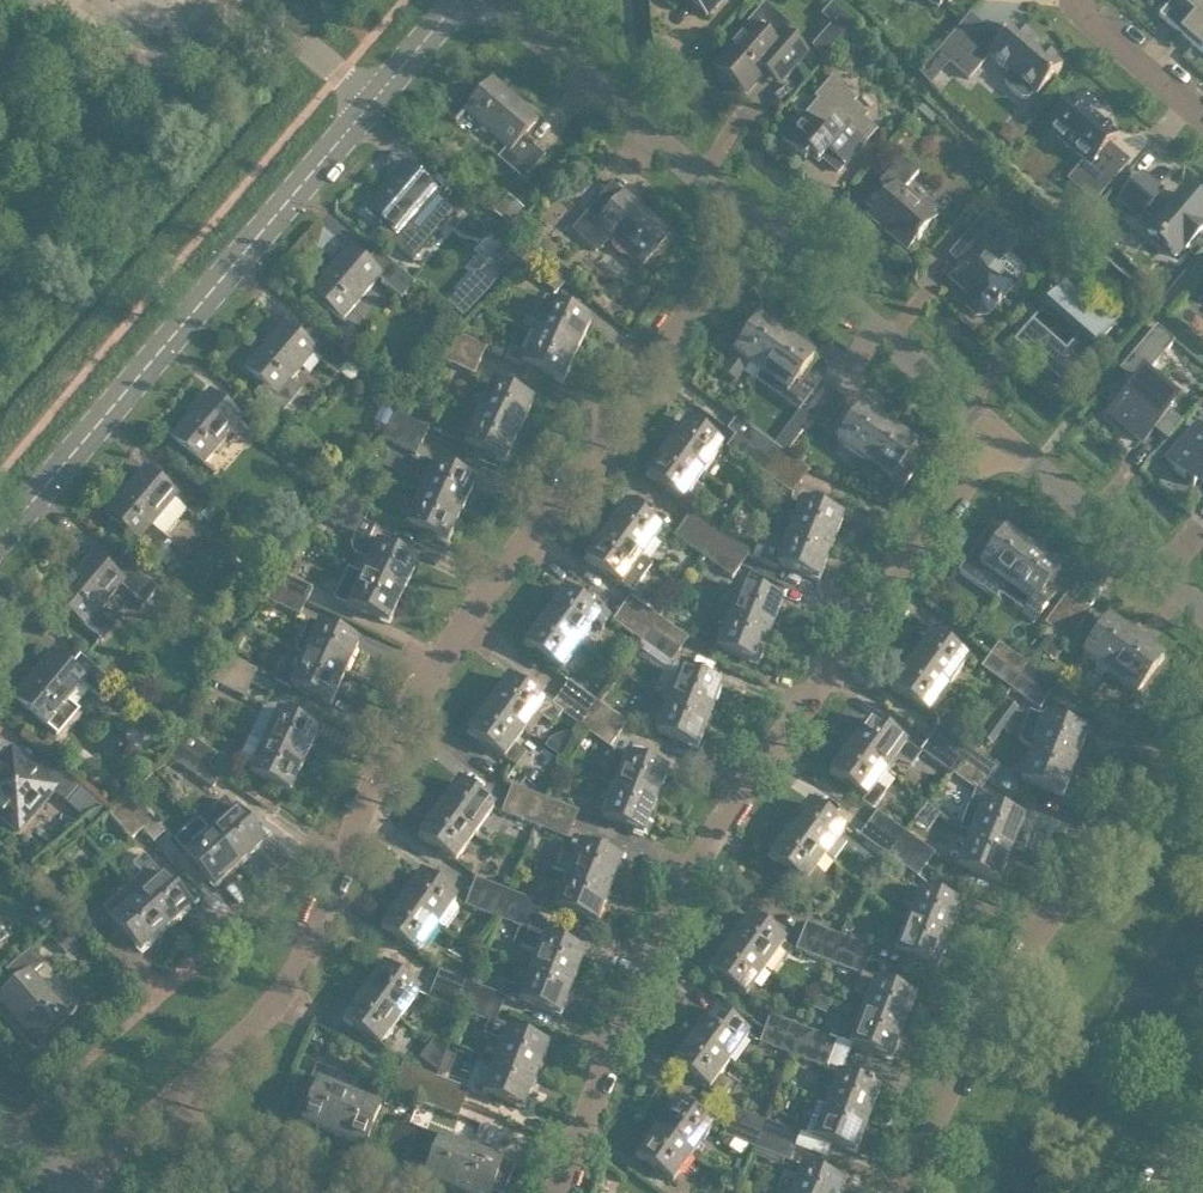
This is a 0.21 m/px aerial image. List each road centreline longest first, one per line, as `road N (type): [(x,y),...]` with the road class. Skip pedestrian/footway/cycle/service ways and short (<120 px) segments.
road 1 (residential): [(557,1192),(685,889),(734,800),(1001,435)]
road 2 (residential): [(336,839),(473,609),(753,220)]
road 3 (tertiary): [(0,542),(455,0)]
road 4 (residential): [(903,1192),(951,1072),(1072,865),(1202,690)]
road 5 (residential): [(753,220),(493,0)]
road 6 (residential): [(336,839),(289,959),(159,1114)]
road 7 (residential): [(1001,435),(753,220)]
road 8 (residential): [(97,1046),(336,839)]
road 9 (residential): [(1202,606),(1001,435)]
road 10 (residential): [(1202,116),(1079,0)]
road 11 (residential): [(304,1192),(194,1142),(159,1114)]

